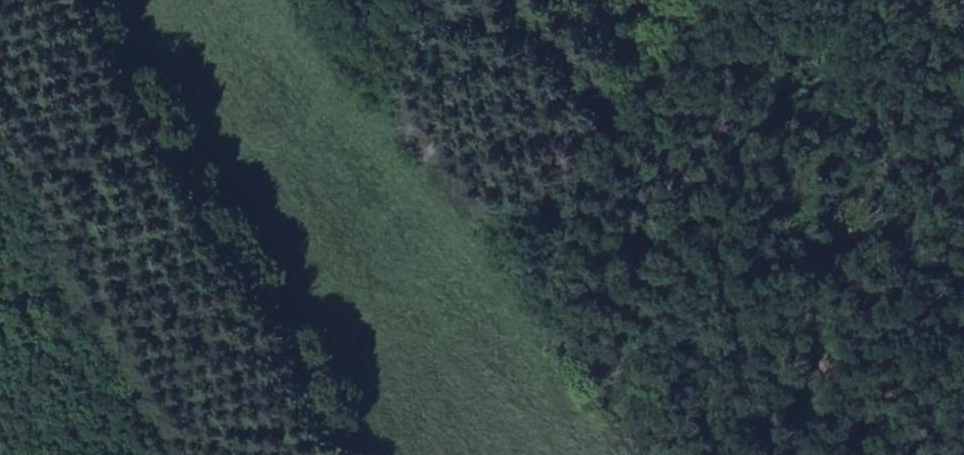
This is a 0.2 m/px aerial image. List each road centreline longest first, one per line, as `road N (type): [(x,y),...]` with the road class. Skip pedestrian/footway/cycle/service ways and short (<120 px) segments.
road 1 (track): [(348,454),(348,437),(279,309),(217,237),(156,140),(116,0)]

